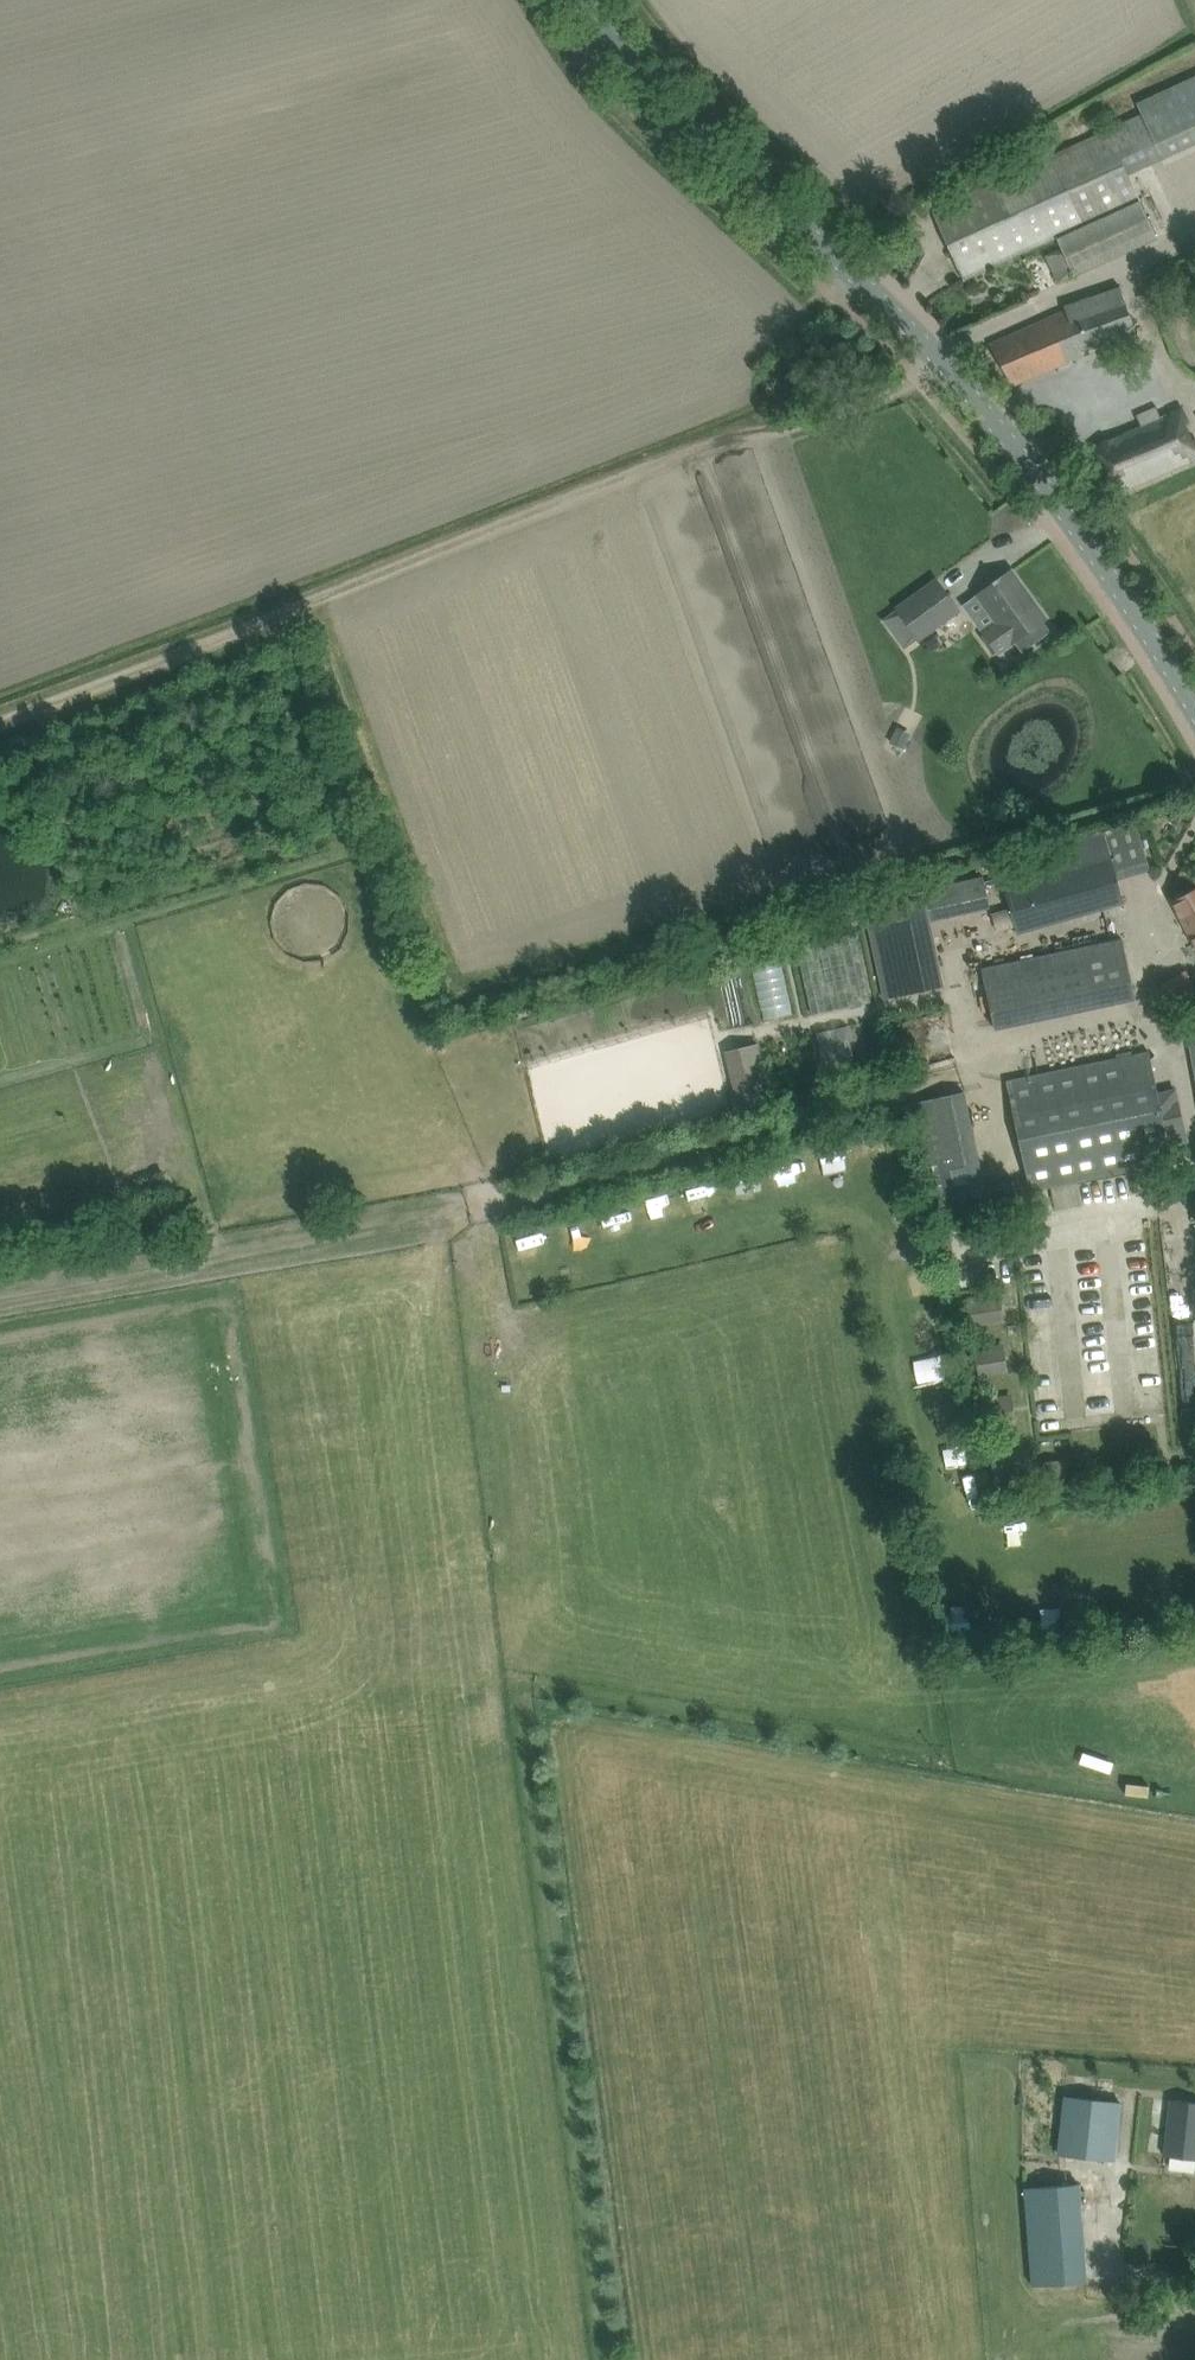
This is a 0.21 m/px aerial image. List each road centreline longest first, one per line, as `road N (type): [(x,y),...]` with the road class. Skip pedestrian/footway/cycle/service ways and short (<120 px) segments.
road 1 (tertiary): [(1194,699),(1076,524),(938,355),(650,83),(588,0)]

